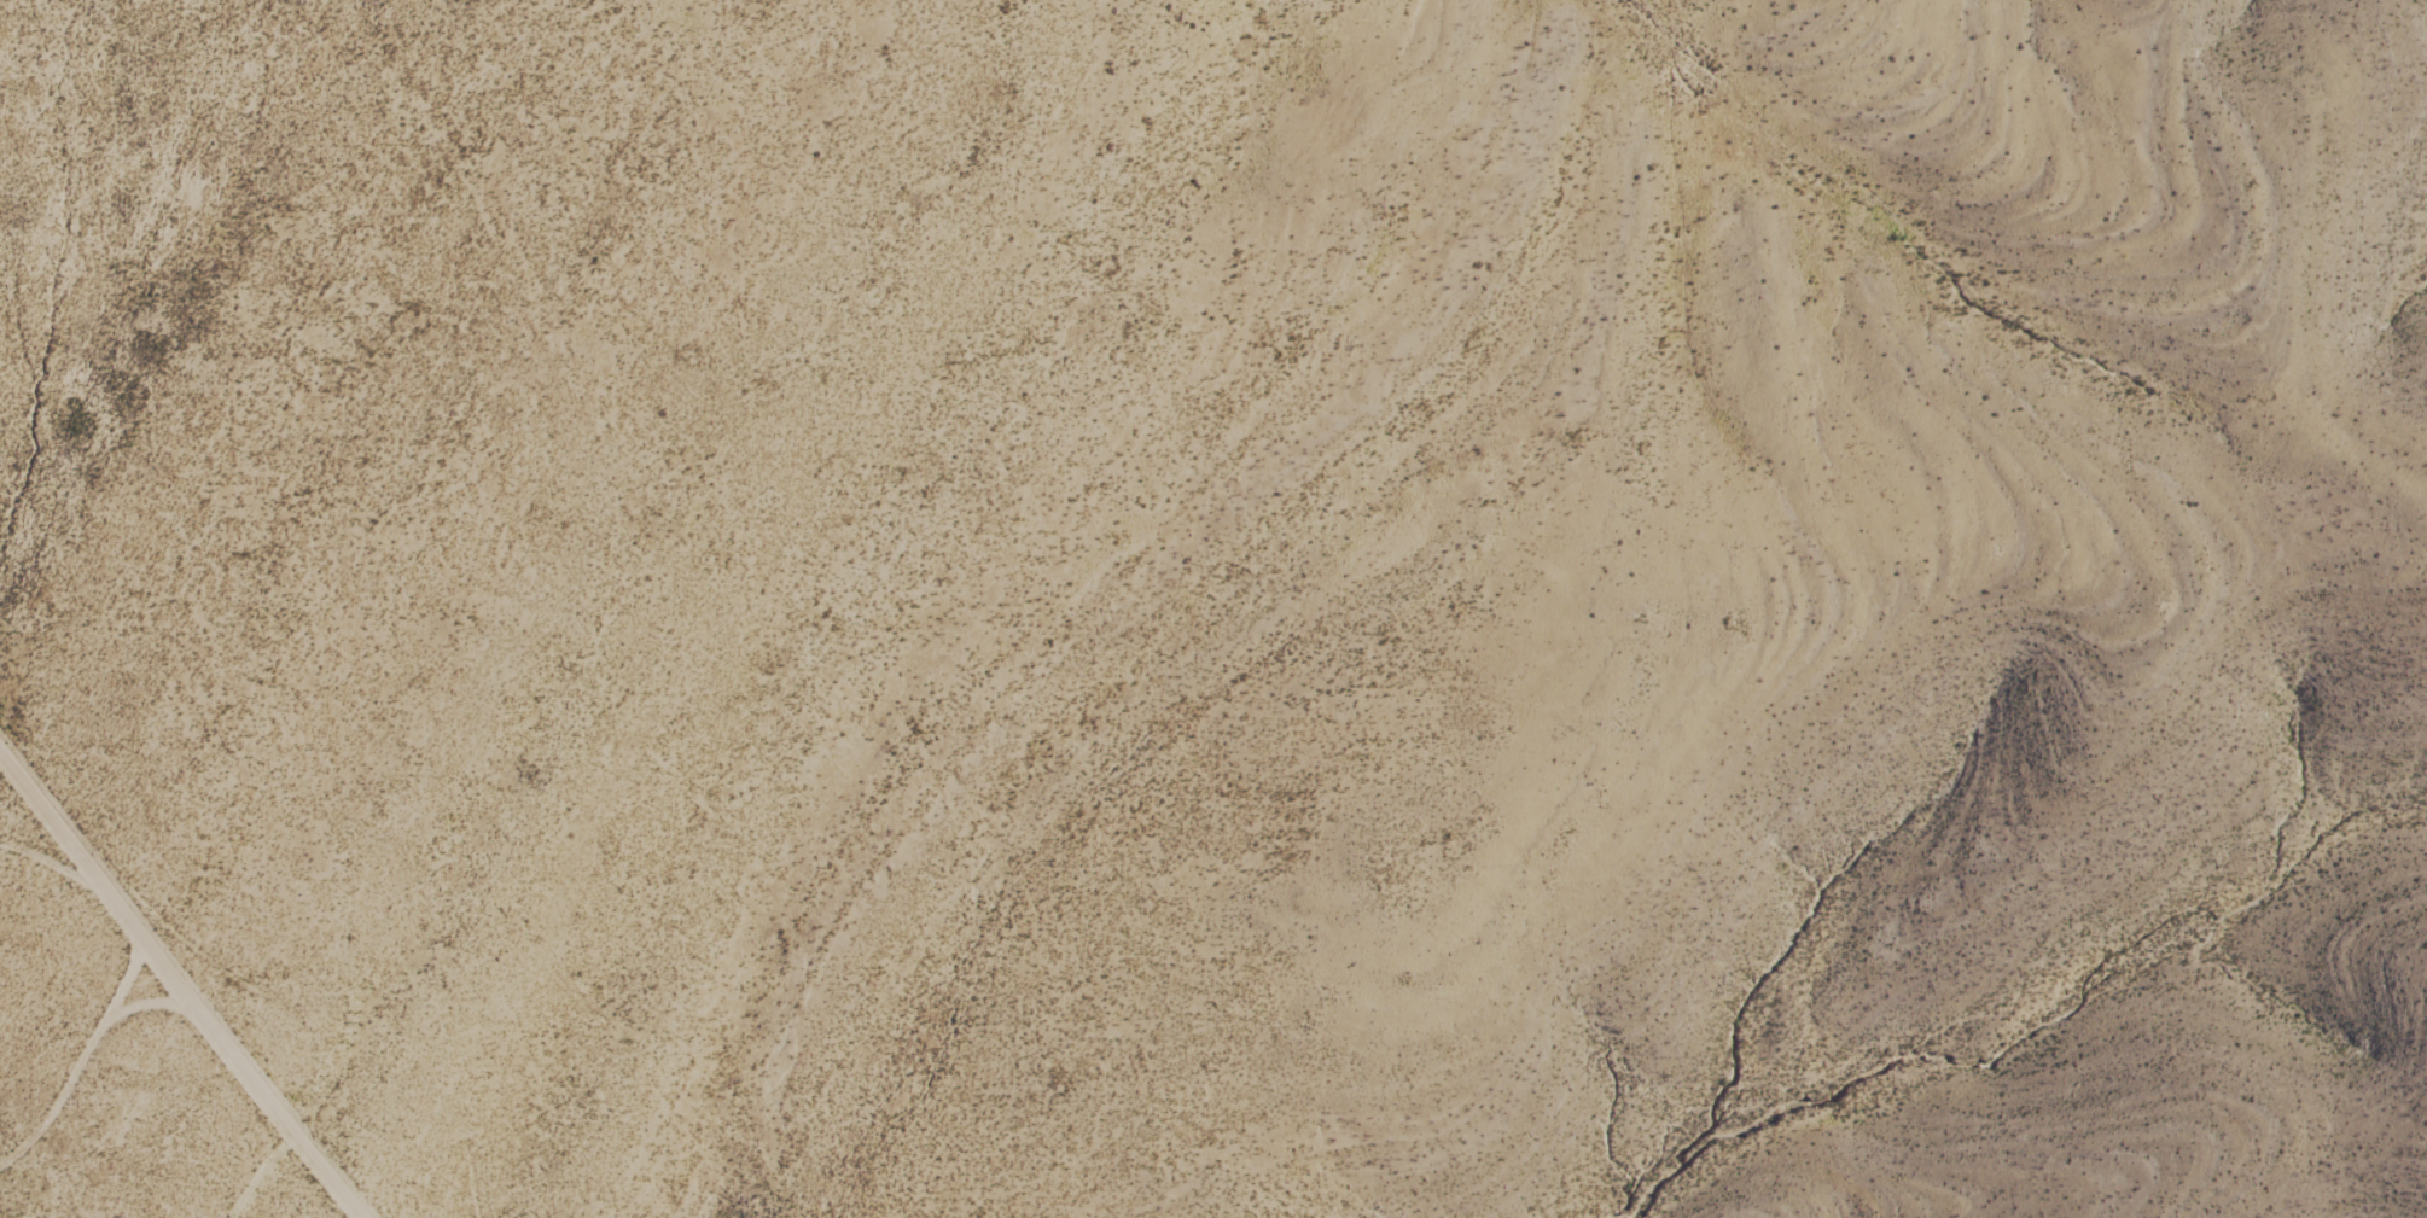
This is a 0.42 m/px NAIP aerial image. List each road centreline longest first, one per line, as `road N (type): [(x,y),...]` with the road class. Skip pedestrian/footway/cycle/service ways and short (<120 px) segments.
road 1 (residential): [(356,1217),(0,762)]

